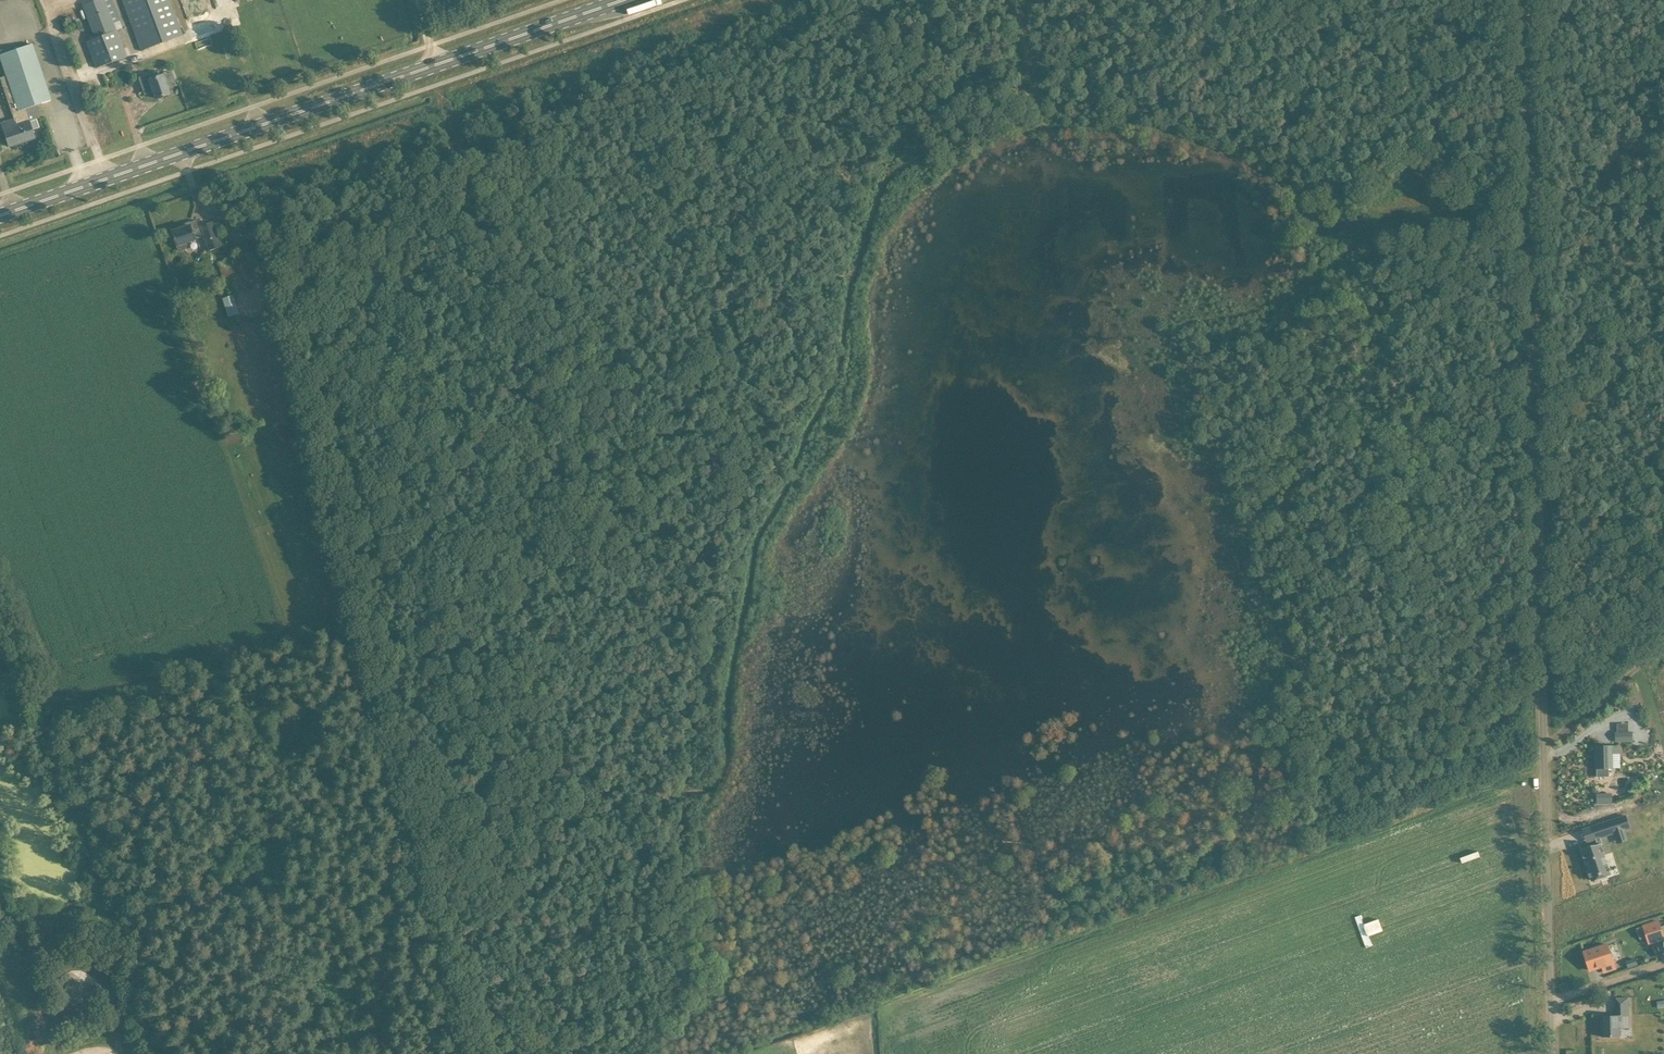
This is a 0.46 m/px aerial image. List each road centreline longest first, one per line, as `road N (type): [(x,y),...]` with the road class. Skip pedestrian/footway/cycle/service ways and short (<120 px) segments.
road 1 (unclassified): [(1550,1053),(1523,0)]
road 2 (primary): [(0,215),(621,0)]
road 3 (track): [(406,878),(335,631)]
road 4 (track): [(43,0),(107,178)]
road 5 (track): [(406,878),(501,833),(578,819)]
road 6 (track): [(1545,740),(1663,634)]

